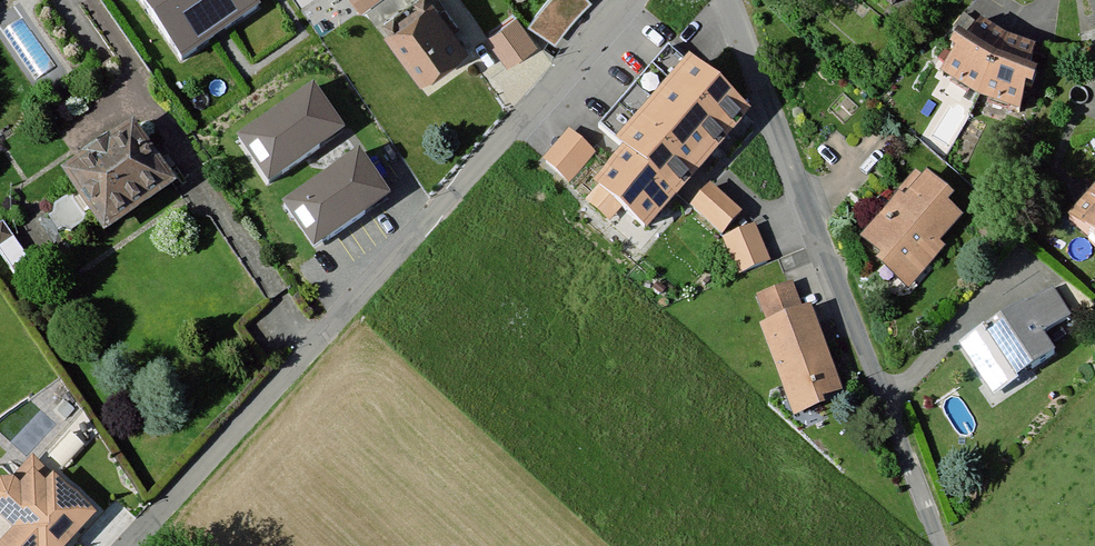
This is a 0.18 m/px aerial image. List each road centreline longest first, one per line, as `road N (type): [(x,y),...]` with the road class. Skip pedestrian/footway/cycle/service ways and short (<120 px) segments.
road 1 (residential): [(623,0),(127,545)]
road 2 (unclassified): [(726,0),(940,545)]

